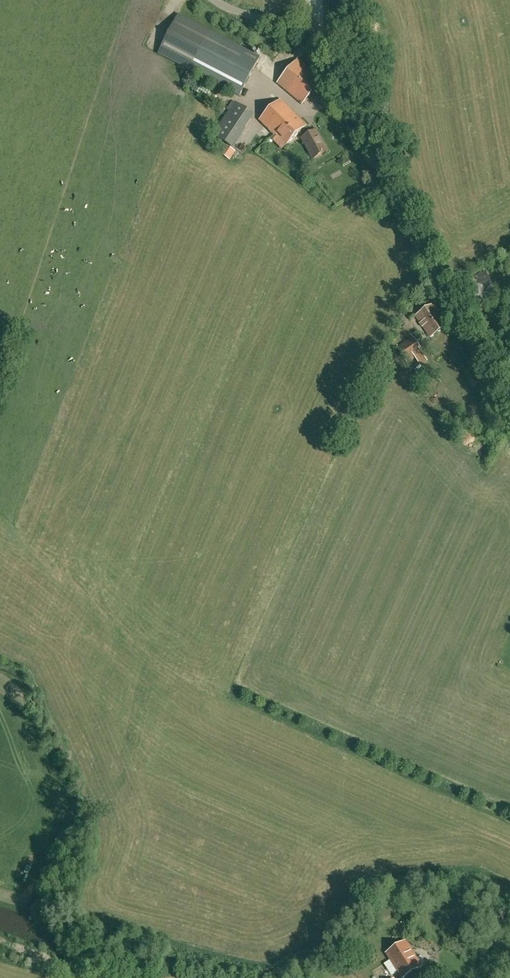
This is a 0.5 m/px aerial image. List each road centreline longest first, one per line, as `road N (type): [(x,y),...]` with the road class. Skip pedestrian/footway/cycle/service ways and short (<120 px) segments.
road 1 (unclassified): [(509,419),(364,138),(334,53),(303,32),(230,8)]

